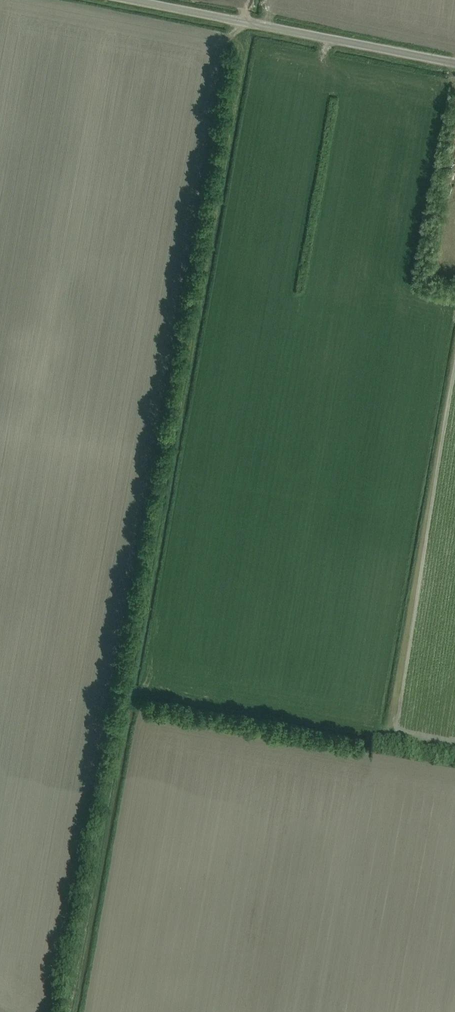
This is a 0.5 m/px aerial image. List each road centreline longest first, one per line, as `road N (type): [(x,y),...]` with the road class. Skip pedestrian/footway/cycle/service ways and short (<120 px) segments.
road 1 (unclassified): [(454,63),(123,0)]

